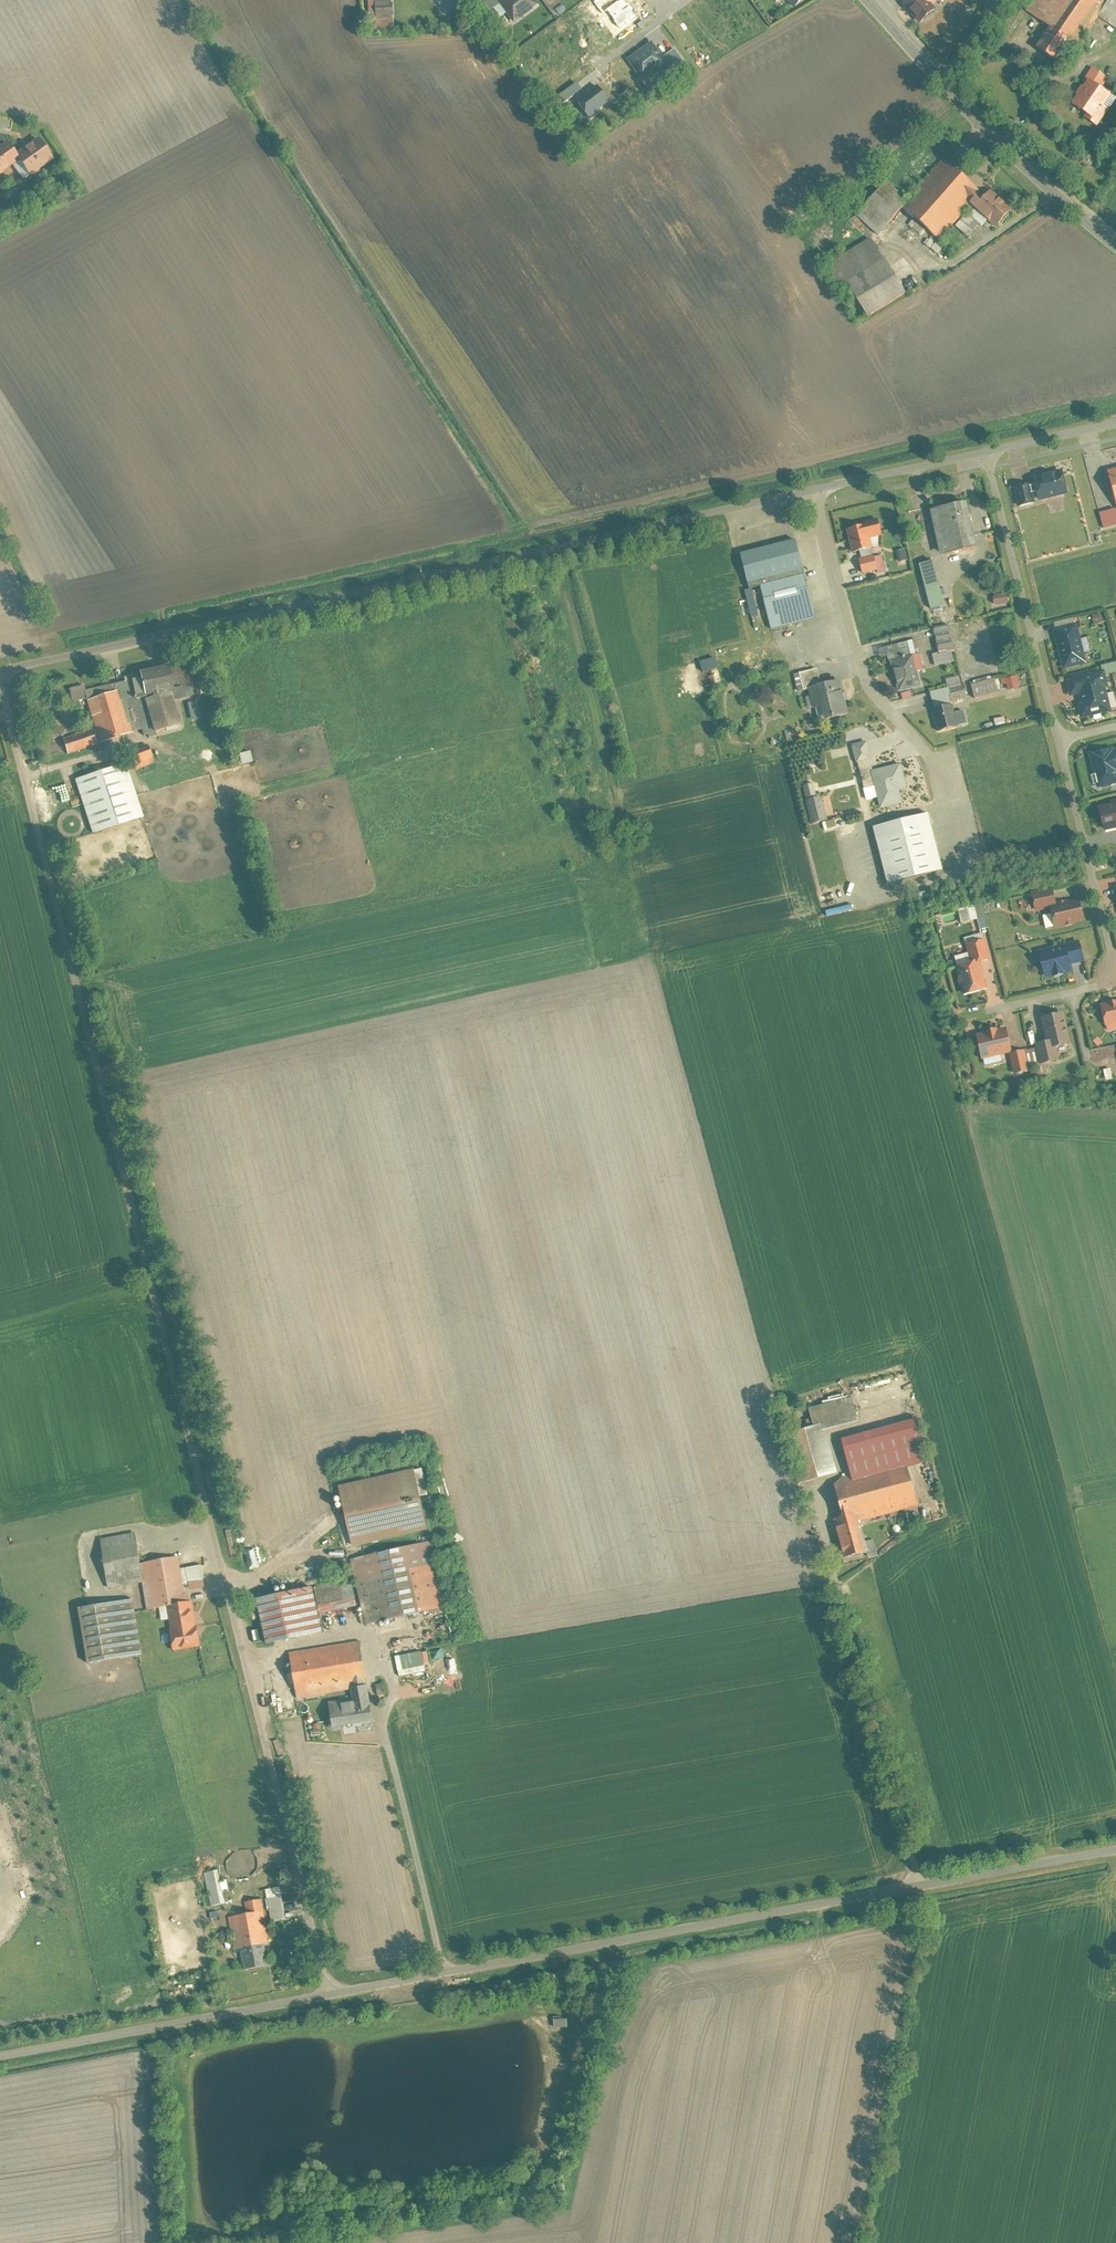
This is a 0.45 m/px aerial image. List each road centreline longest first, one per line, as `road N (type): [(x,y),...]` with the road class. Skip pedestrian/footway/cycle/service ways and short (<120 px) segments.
road 1 (residential): [(329,1994),(2,675)]
road 2 (unclassified): [(802,494),(2,675)]
road 3 (unclassified): [(1115,1851),(329,1994)]
road 4 (residential): [(802,494),(851,674),(934,768),(945,832)]
road 5 (tertiary): [(1115,243),(1035,175),(866,0)]
road 6 (unclassified): [(329,1994),(0,2056)]
road 7 (residential): [(991,453),(1057,737)]
road 8 (residential): [(1057,737),(1115,962)]
road 9 (unclassified): [(991,453),(802,494)]
road 10 (unclassified): [(1115,426),(991,453)]
road 11 (residential): [(1115,981),(996,1008)]

